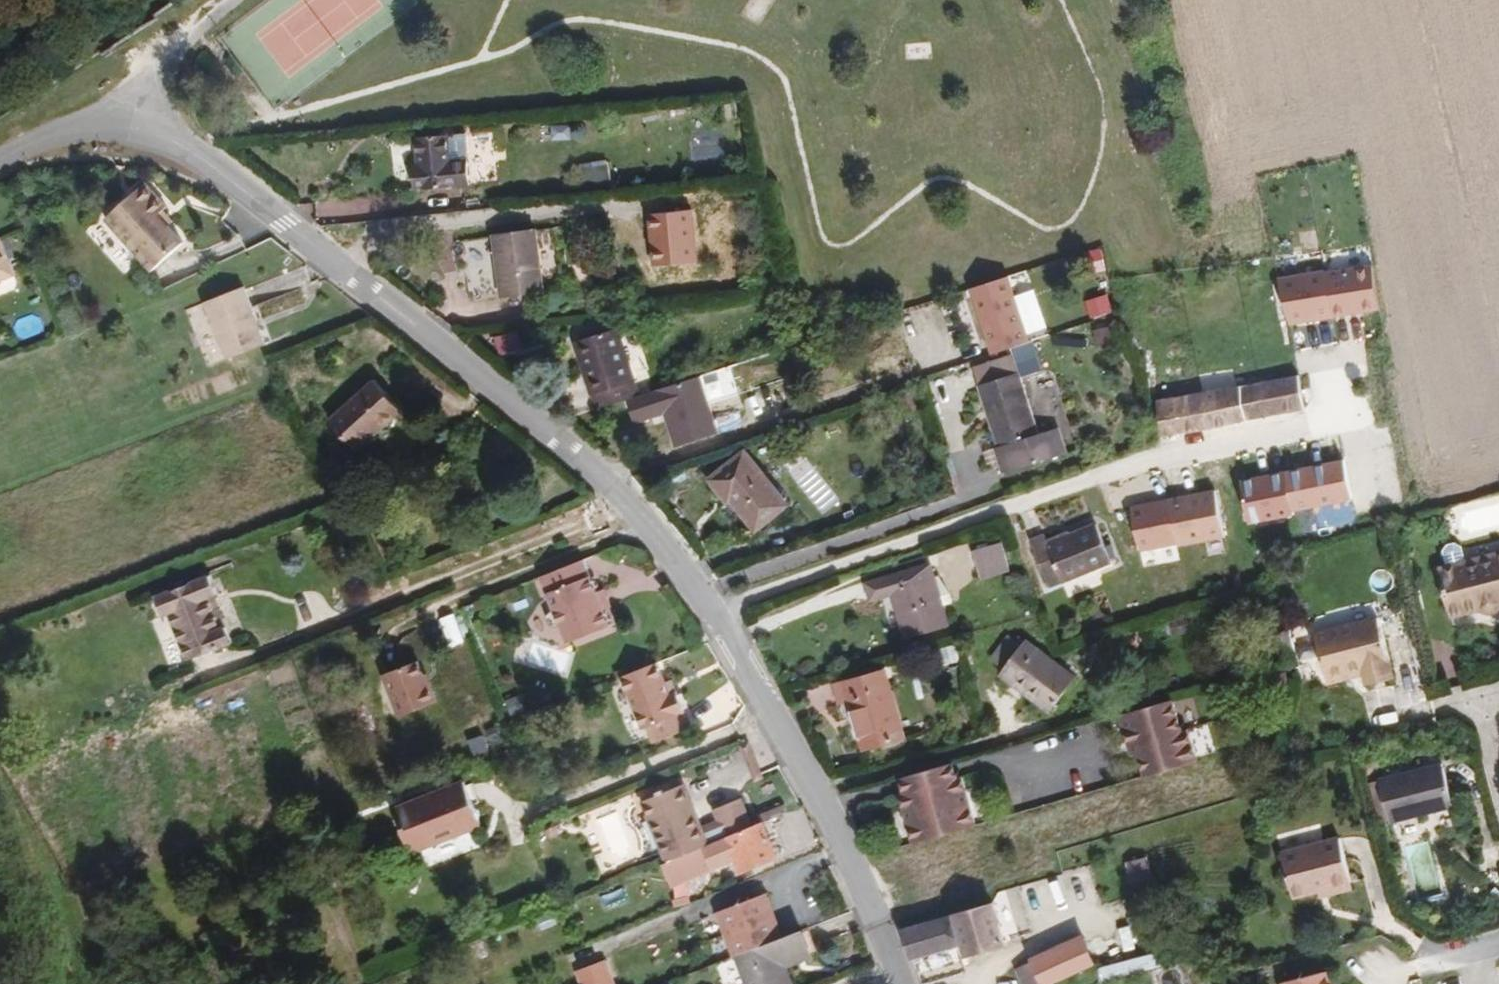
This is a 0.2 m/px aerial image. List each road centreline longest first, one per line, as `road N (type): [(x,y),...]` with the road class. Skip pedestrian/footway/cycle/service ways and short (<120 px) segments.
road 1 (residential): [(112,122),(184,144),(602,474),(649,524),(694,584),(831,818),(903,983)]
road 2 (unclassified): [(112,122),(230,0)]

